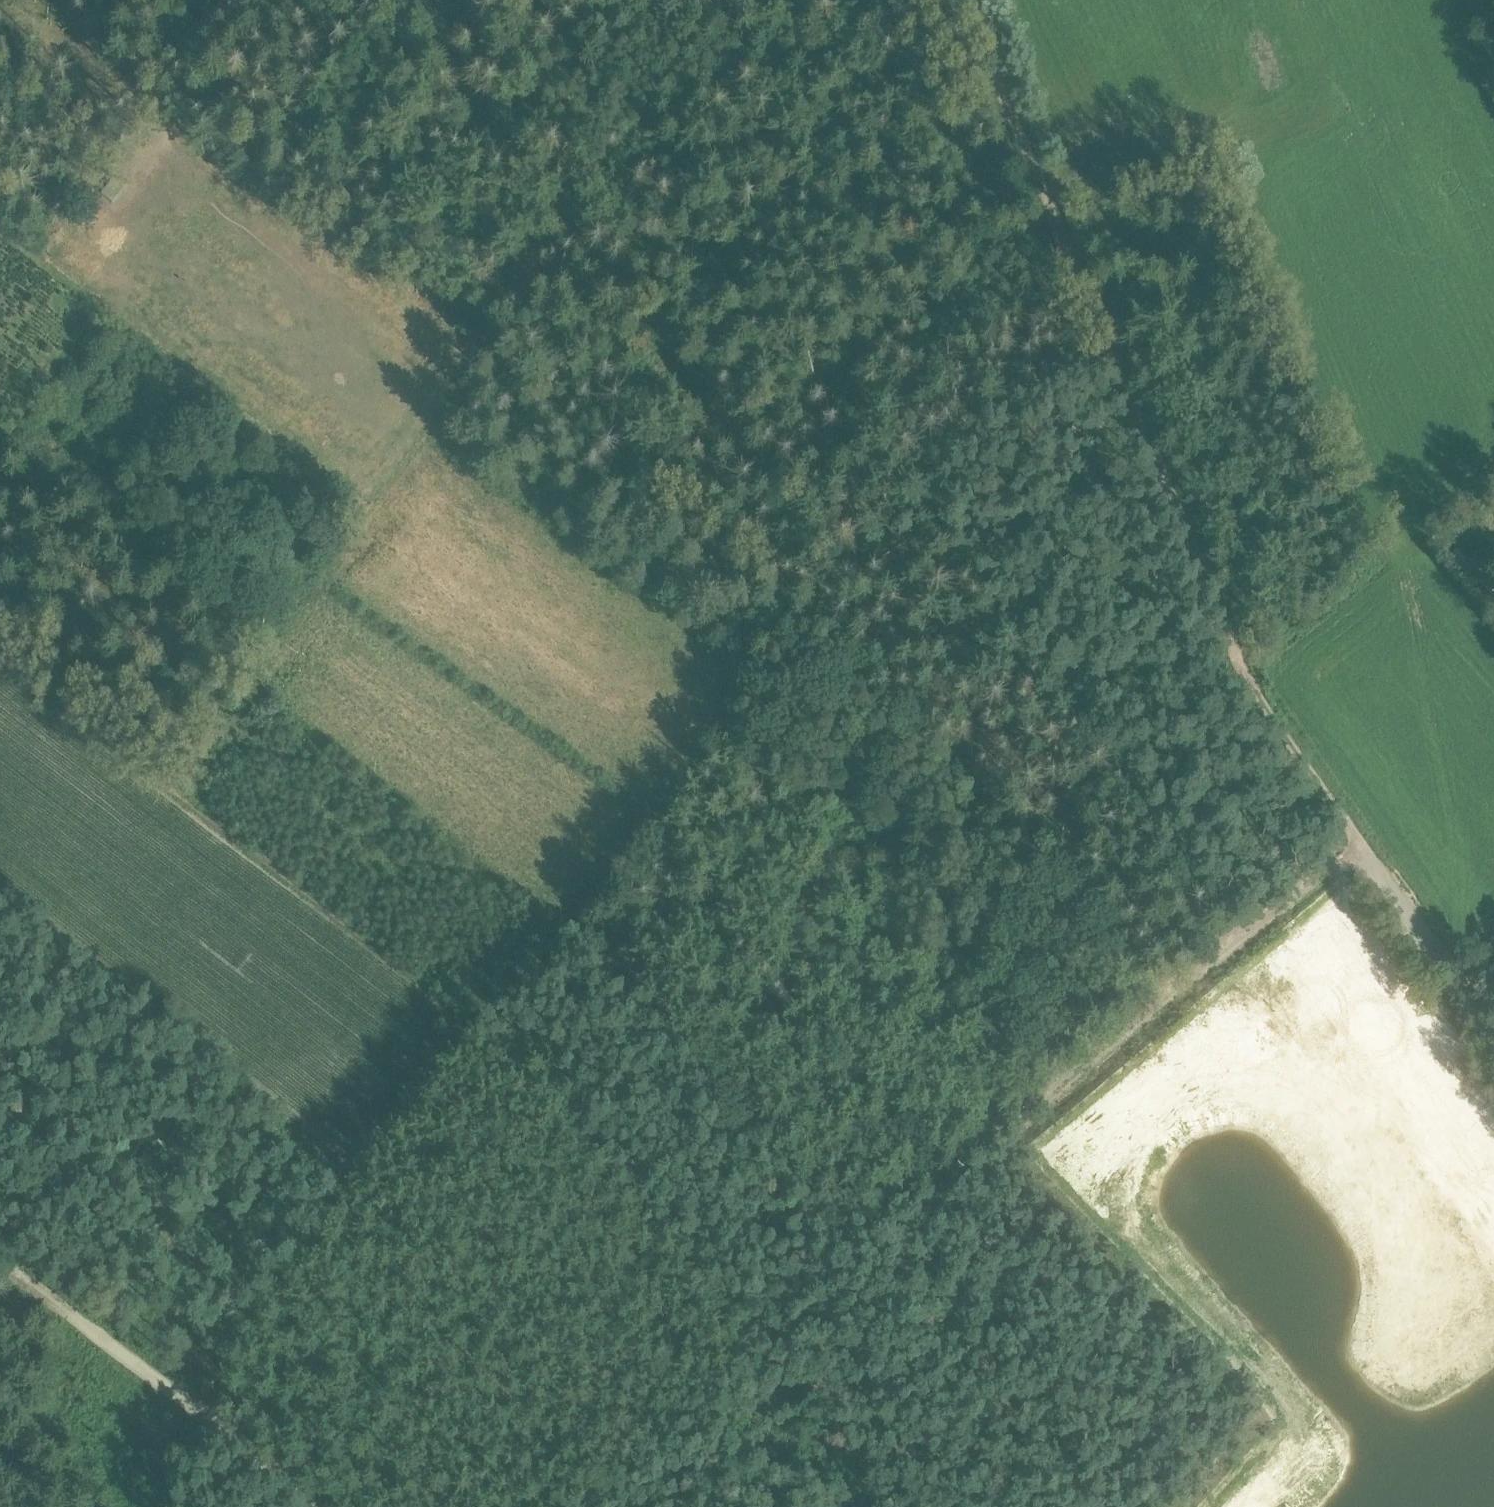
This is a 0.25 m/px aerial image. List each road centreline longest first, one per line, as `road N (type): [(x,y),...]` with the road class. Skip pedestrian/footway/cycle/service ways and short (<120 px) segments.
road 1 (track): [(947,0),(1245,686),(1493,1054)]
road 2 (track): [(0,1252),(303,1506)]
road 3 (track): [(999,1403),(888,1506)]

